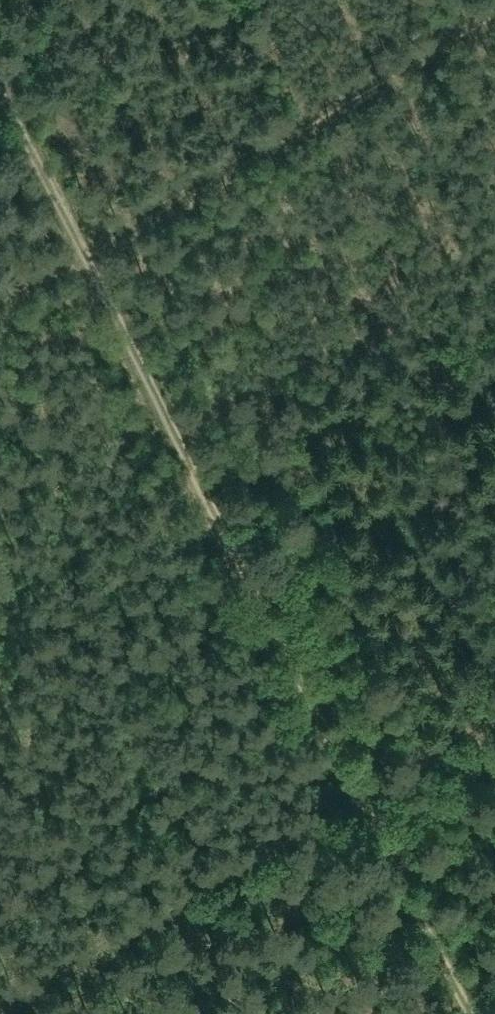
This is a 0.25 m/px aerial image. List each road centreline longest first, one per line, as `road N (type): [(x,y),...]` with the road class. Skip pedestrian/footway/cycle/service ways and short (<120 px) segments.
road 1 (track): [(474,1013),(112,322),(0,84)]
road 2 (track): [(0,1004),(494,713)]
road 3 (track): [(0,297),(494,10)]

